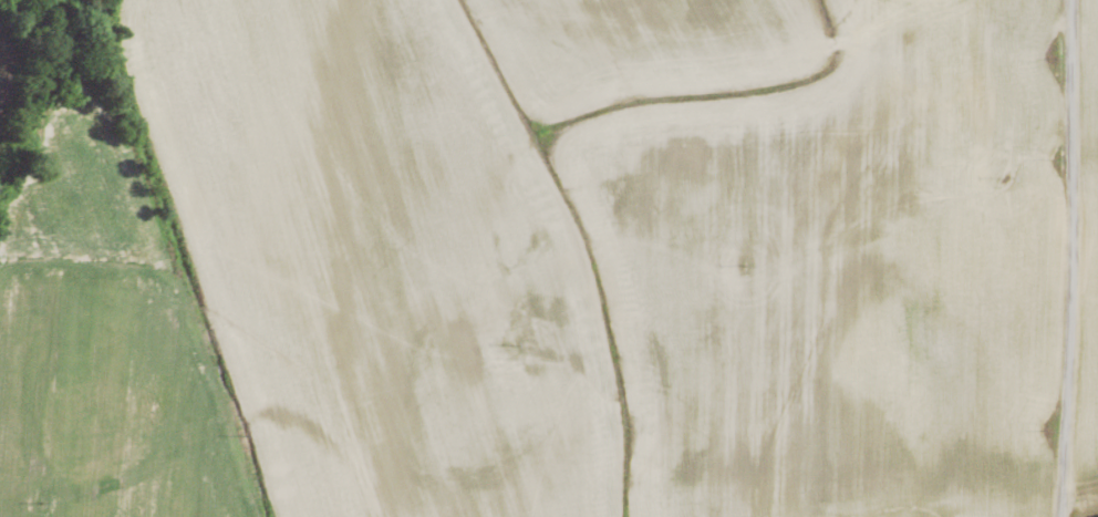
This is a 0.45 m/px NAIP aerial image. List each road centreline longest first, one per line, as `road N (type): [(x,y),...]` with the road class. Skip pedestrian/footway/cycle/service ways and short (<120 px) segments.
road 1 (residential): [(1066,516),(1076,0)]

